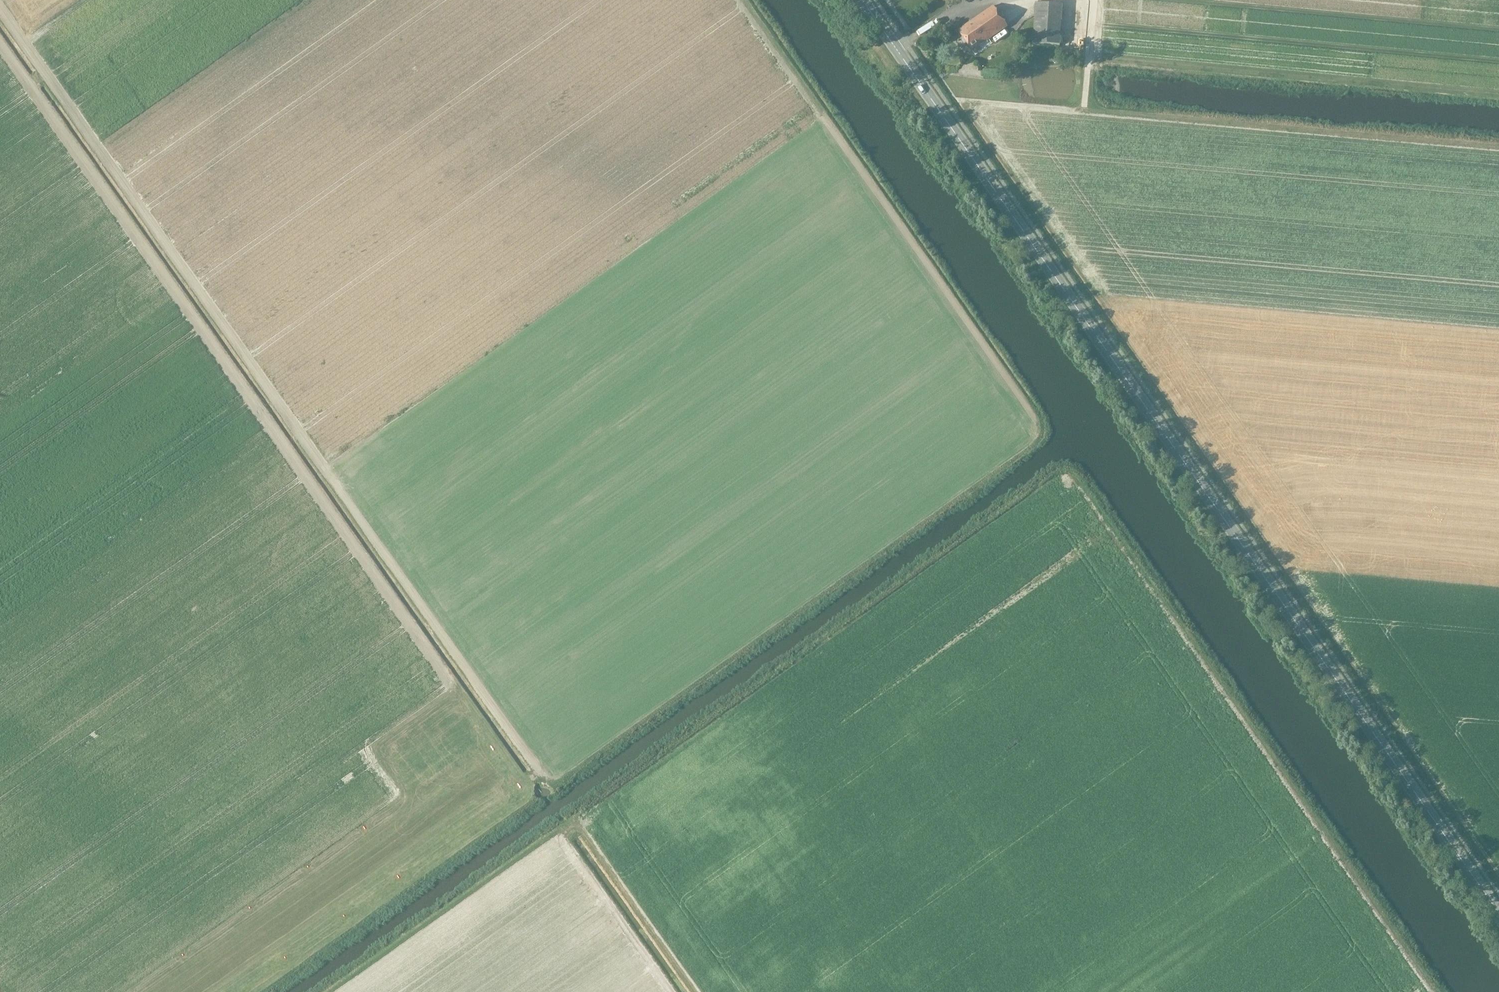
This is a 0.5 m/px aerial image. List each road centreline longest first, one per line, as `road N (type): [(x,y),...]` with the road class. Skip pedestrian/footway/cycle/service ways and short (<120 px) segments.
road 1 (primary): [(1498,915),(861,0)]
road 2 (track): [(466,702),(0,41)]

